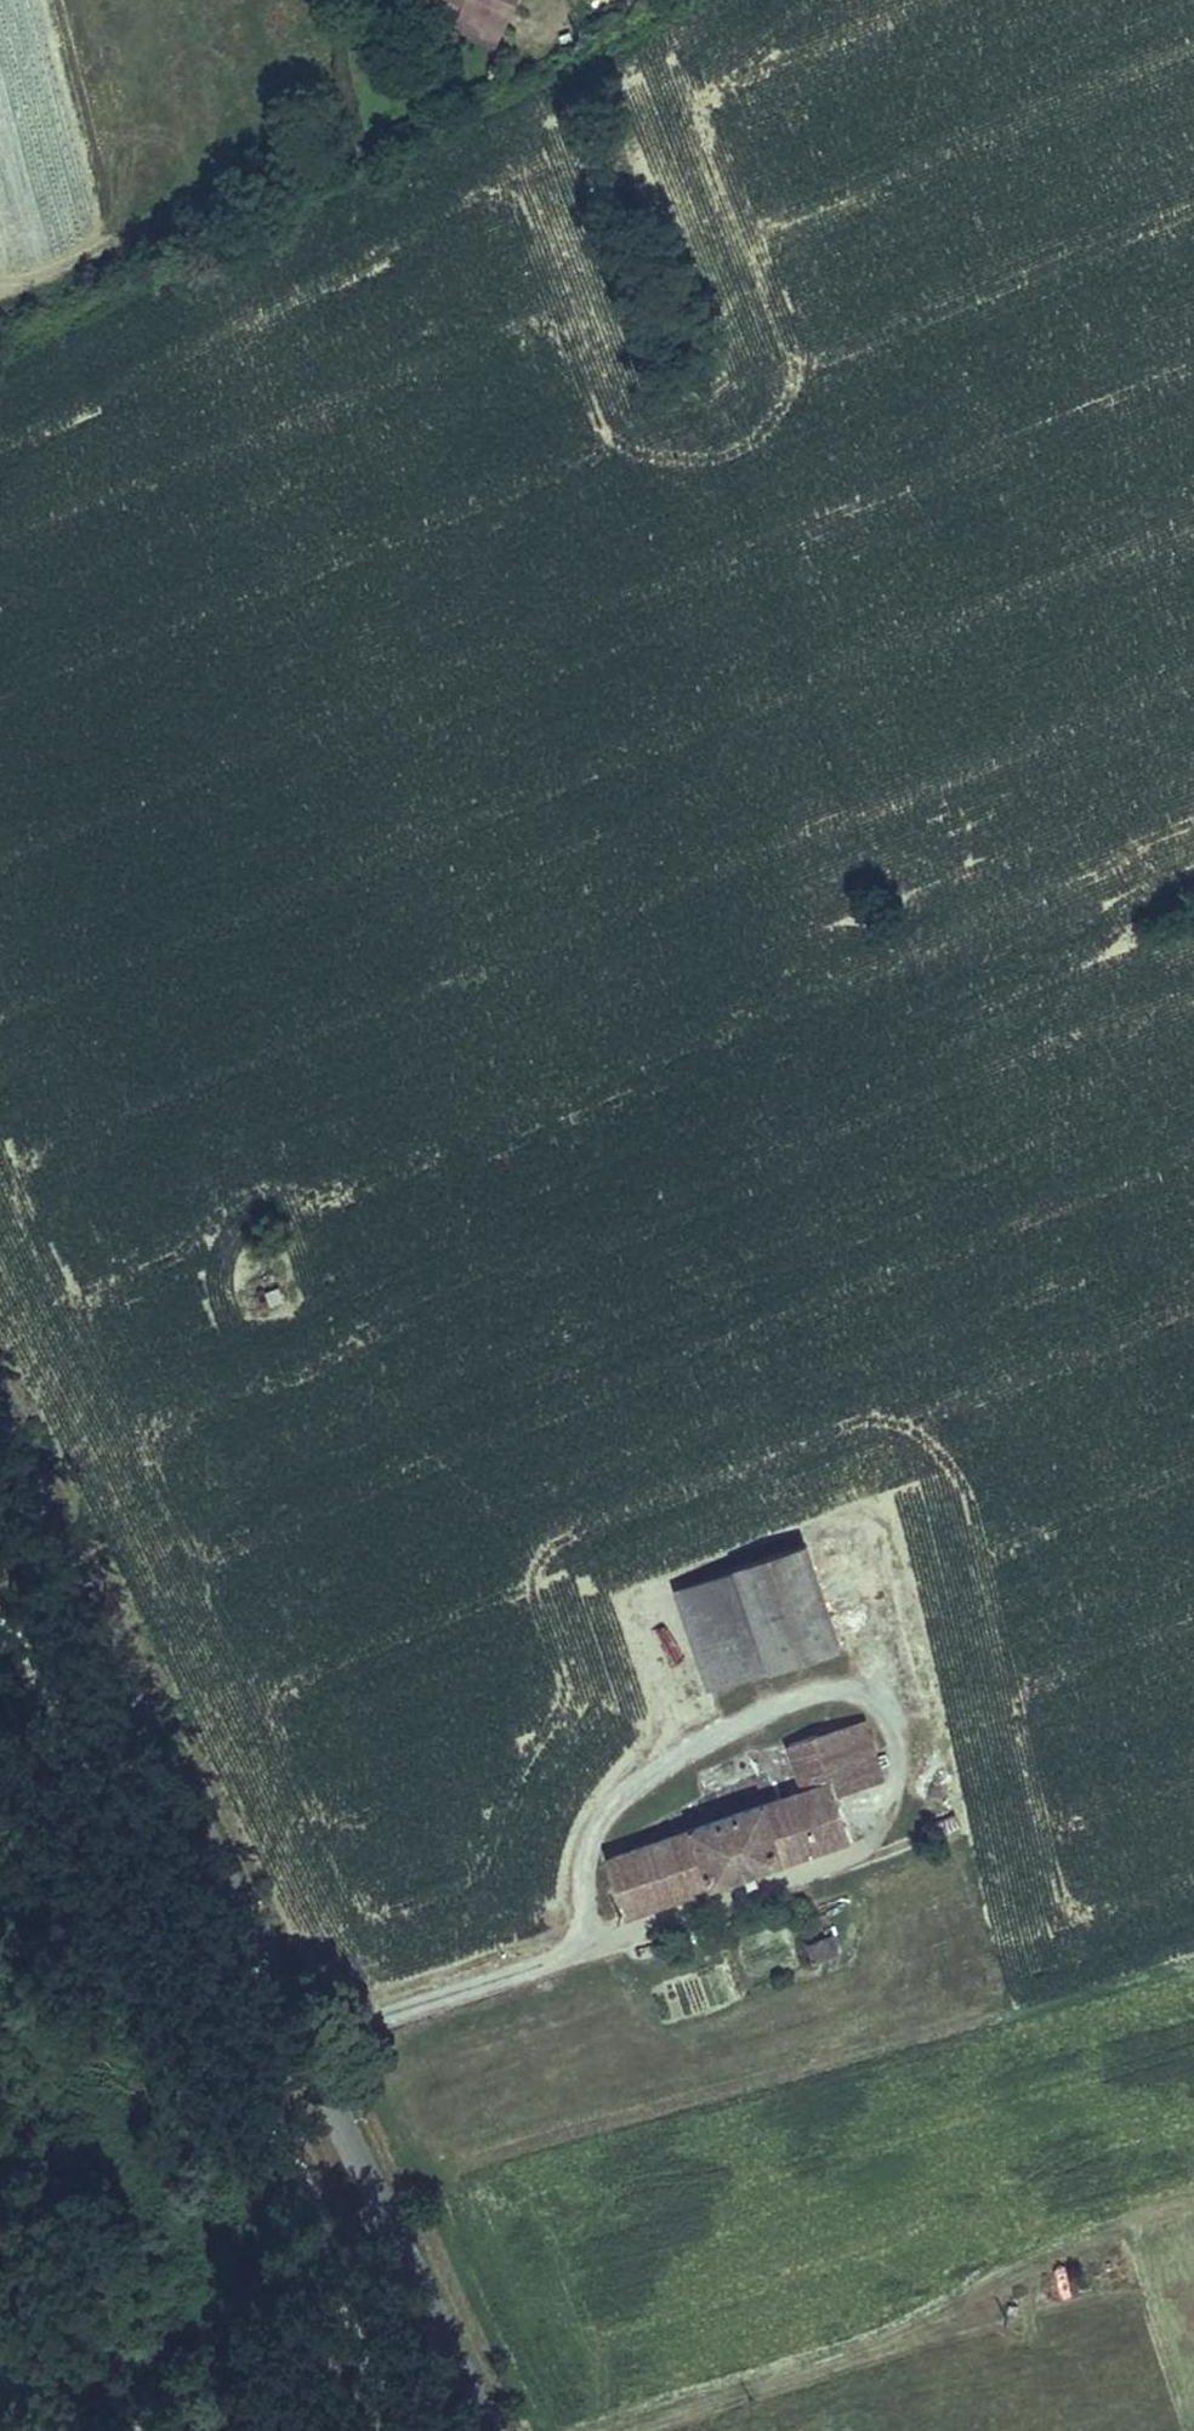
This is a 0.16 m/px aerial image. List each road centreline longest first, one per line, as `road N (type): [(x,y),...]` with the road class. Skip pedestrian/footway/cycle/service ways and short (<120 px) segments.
road 1 (tertiary): [(487,2430),(0,1416)]

